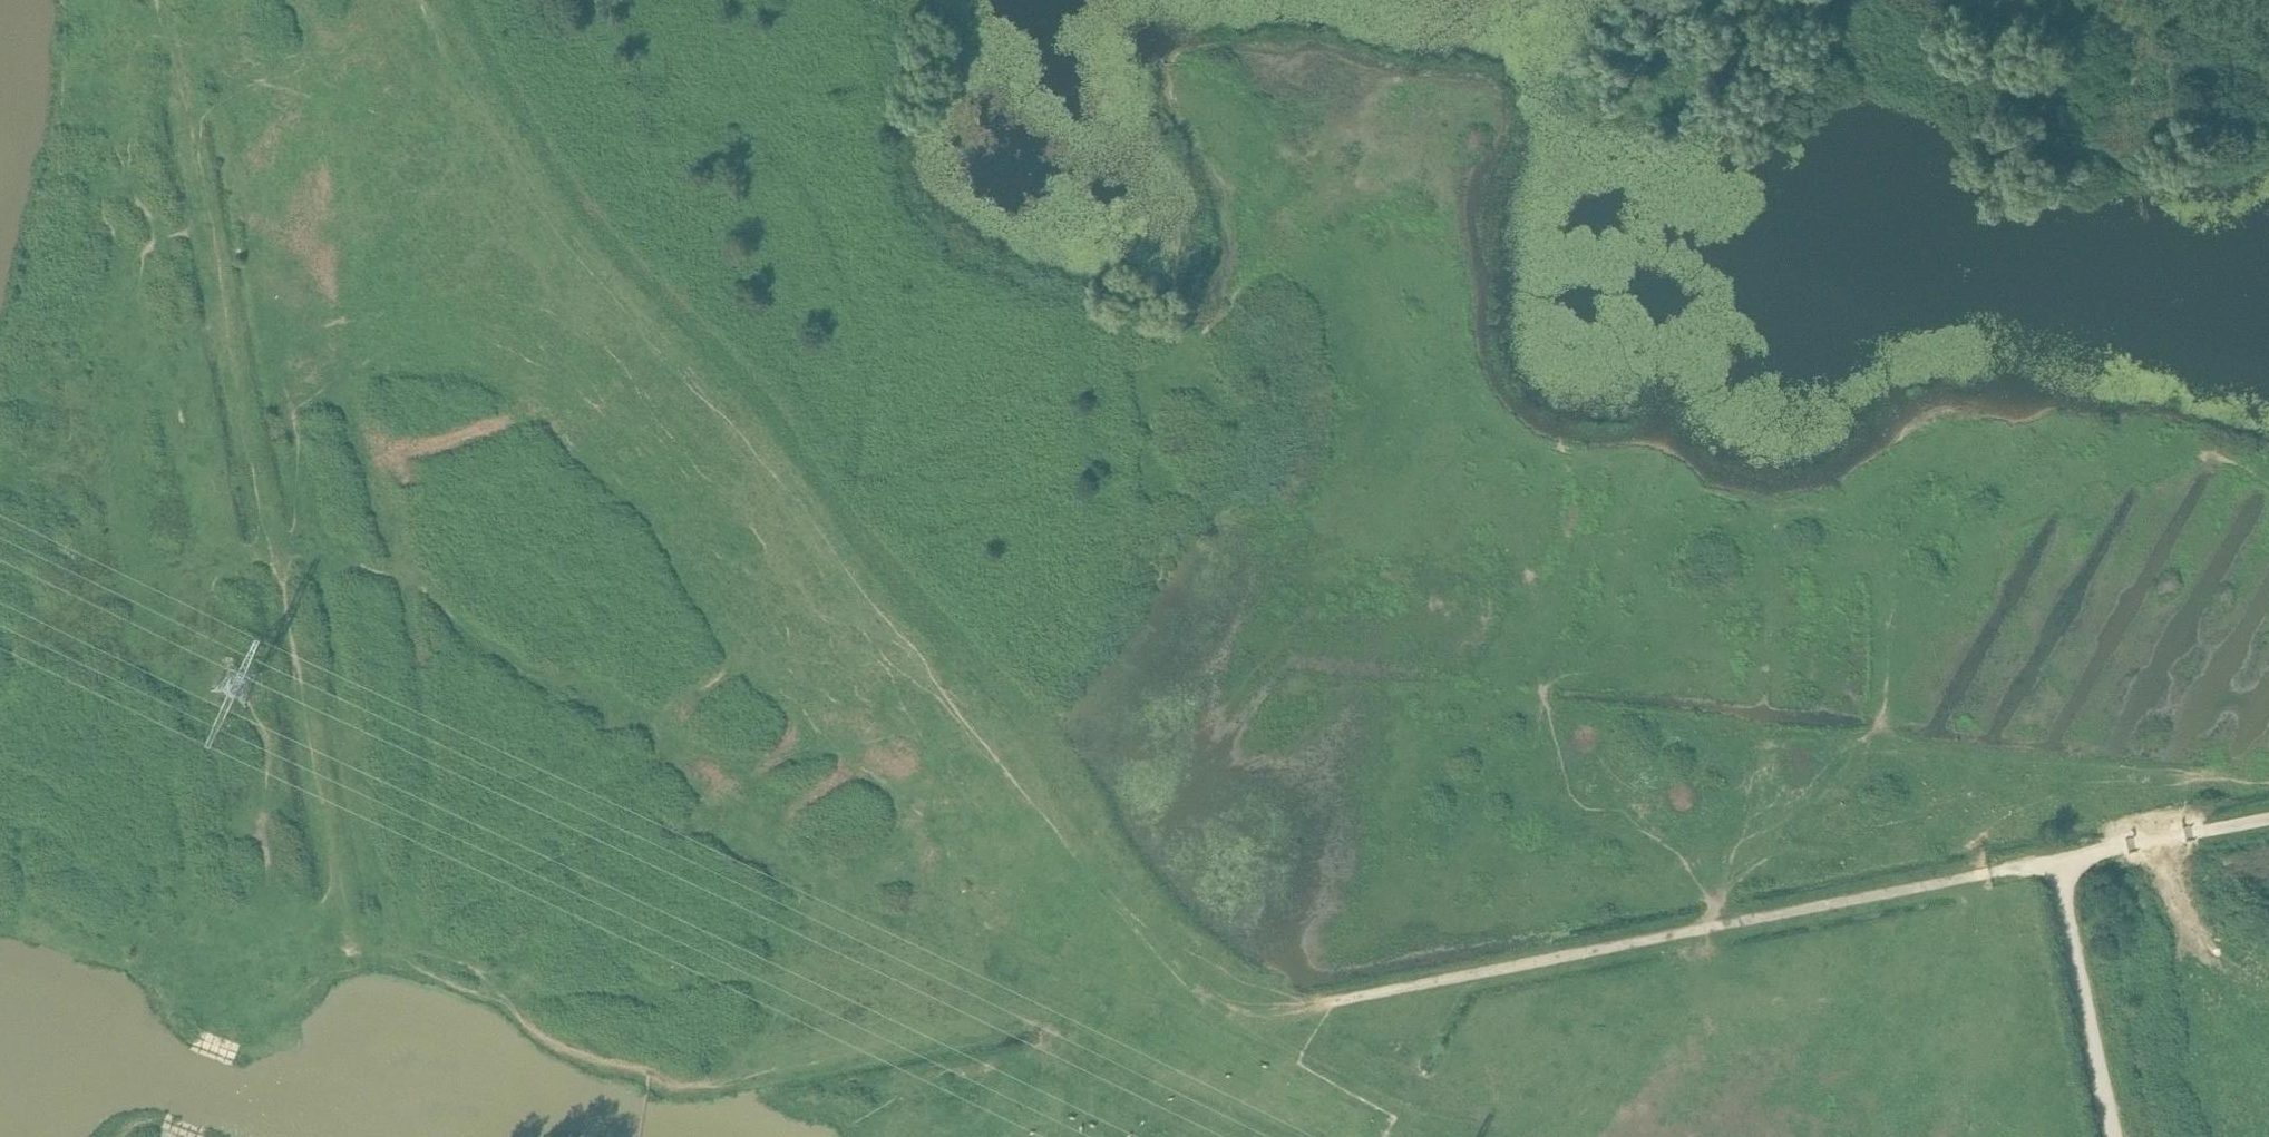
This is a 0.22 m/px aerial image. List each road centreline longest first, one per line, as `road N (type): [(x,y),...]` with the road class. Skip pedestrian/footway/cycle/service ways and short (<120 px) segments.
road 1 (unclassified): [(1989,872),(2268,819)]
road 2 (track): [(2057,859),(2113,1136)]

